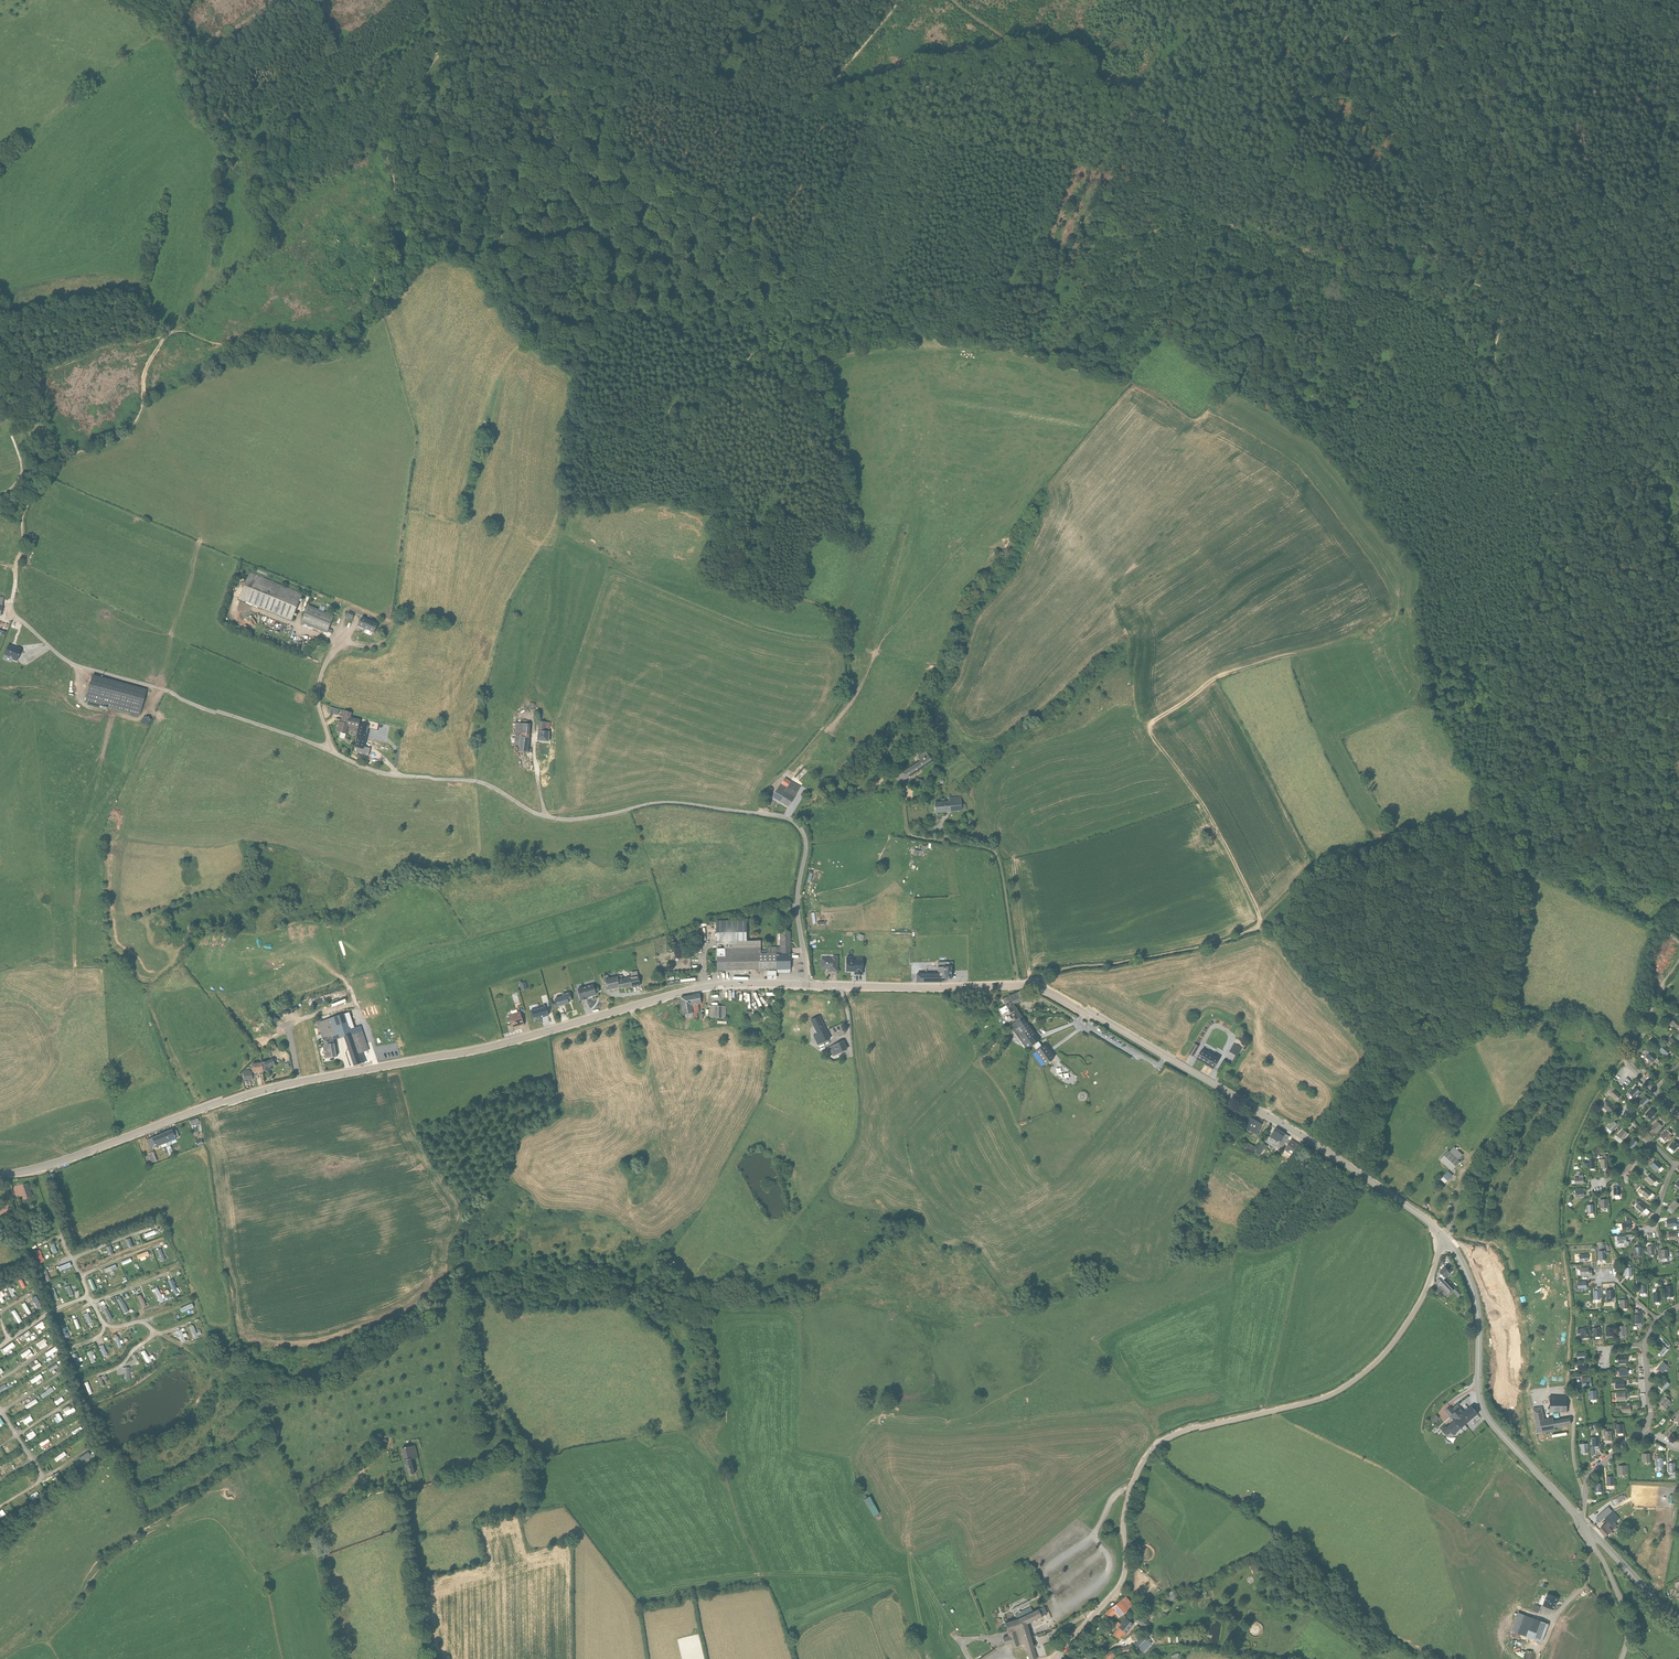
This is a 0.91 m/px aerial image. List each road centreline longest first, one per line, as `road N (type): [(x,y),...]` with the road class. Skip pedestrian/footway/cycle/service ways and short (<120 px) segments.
road 1 (unclassified): [(810,985),(798,900),(807,841),(794,817),(680,798),(552,814),(479,778),(366,765),(168,690),(77,664),(14,615),(12,603)]
road 2 (track): [(760,809),(763,787),(845,693),(844,627),(835,608),(754,561),(668,408),(771,334),(777,294),(804,229),(852,170),(862,114)]
road 3 (tertiary): [(0,1175),(297,1080),(469,1050),(709,986),(810,985)]
road 4 (track): [(42,466),(125,438),(142,406),(145,370),(170,334),(221,346),(257,335),(327,337),(346,325),(377,261),(394,187),(393,149),(471,0)]
road 5 (tertiary): [(810,985),(1043,987),(1304,1139),(1443,1238)]
road 6 (unclassified): [(1443,1238),(1406,1325),(1358,1379),(1305,1405),(1184,1434),(1151,1459),(1129,1510),(1126,1586),(1062,1658)]
road 7 (track): [(416,97),(441,126),(551,174),(563,225),(598,284),(689,331),(695,357),(671,402)]
road 8 (track): [(1624,251),(1365,13)]
road 9 (tertiary): [(1443,1238),(1474,1304),(1486,1420),(1583,1526)]
road 10 (track): [(548,0),(597,65),(716,110),(802,122)]
road 11 (track): [(1678,739),(1633,712),(1606,676),(1557,487)]
road 12 (track): [(1035,62),(1057,74),(1092,115),(1150,115),(1224,155),(1279,171)]
road 13 (track): [(1255,926),(1409,1007),(1468,1019),(1507,1015)]
road 14 (track): [(1543,344),(1604,393),(1626,449),(1658,486),(1678,568)]
road 15 (track): [(1678,810),(1600,786),(1570,767),(1536,706),(1524,631)]
road 16 (track): [(1279,171),(1332,210),(1418,242),(1503,300)]
road 17 (track): [(753,351),(832,345),(926,298),(992,292)]
road 18 (track): [(1031,983),(1061,969),(1204,945),(1255,926)]
road 19 (track): [(1279,171),(1296,99),(1365,13)]
road 20 (track): [(336,639),(369,643),(387,629),(407,503)]
road 21 (track): [(862,114),(914,87),(960,86),(1035,62)]
road 22 (track): [(229,167),(210,213),(204,285),(170,334)]
road 23 (track): [(0,388),(107,348),(165,339)]
road 24 (track): [(902,0),(802,122)]
road 25 (track): [(1489,127),(1536,0)]
road 26 (unclassified): [(1624,1658),(1628,1625),(1588,1533)]
road 27 (track): [(13,593),(23,517),(42,466)]
road 28 (tertiary): [(1588,1533),(1678,1622)]
road 29 (track): [(1385,998),(1400,906),(1417,878)]

